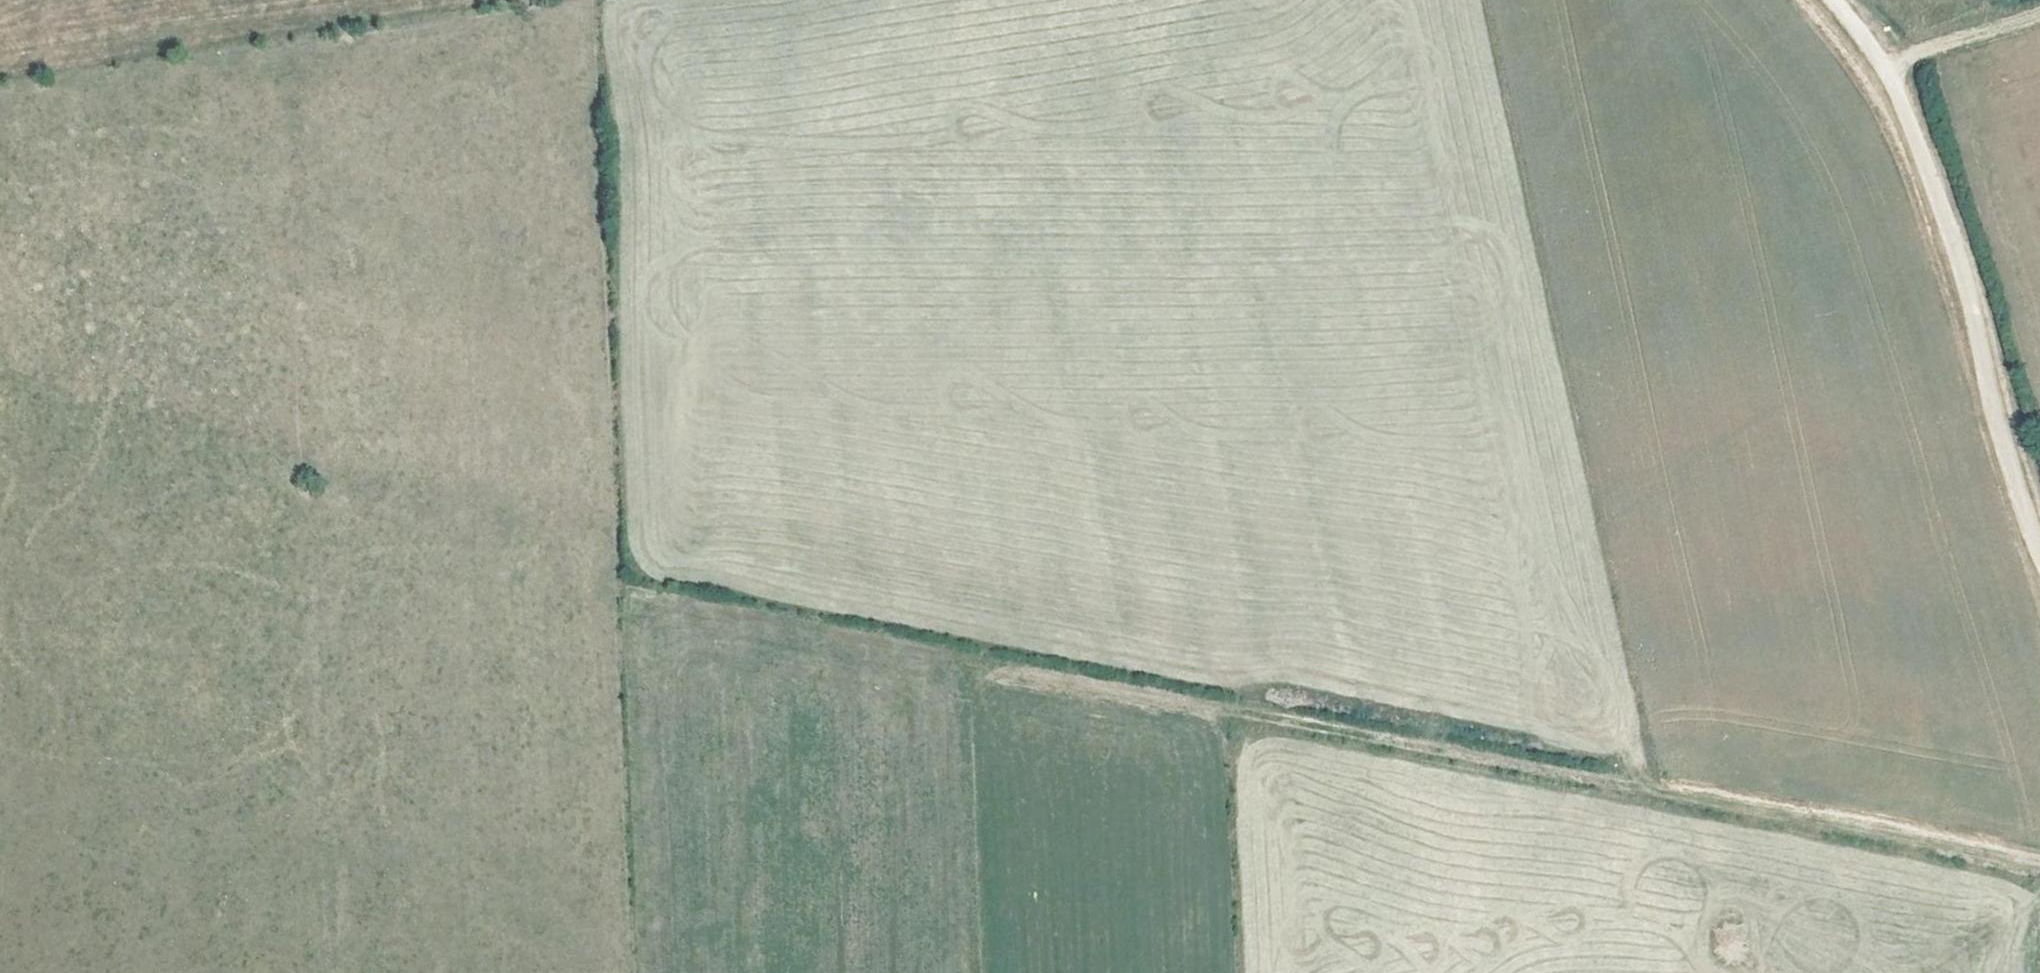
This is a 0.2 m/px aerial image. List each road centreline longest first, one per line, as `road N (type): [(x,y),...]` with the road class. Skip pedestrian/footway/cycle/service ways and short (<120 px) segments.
road 1 (track): [(2039,548),(1914,137),(1888,68),(1831,0)]
road 2 (track): [(1888,68),(2039,10)]

